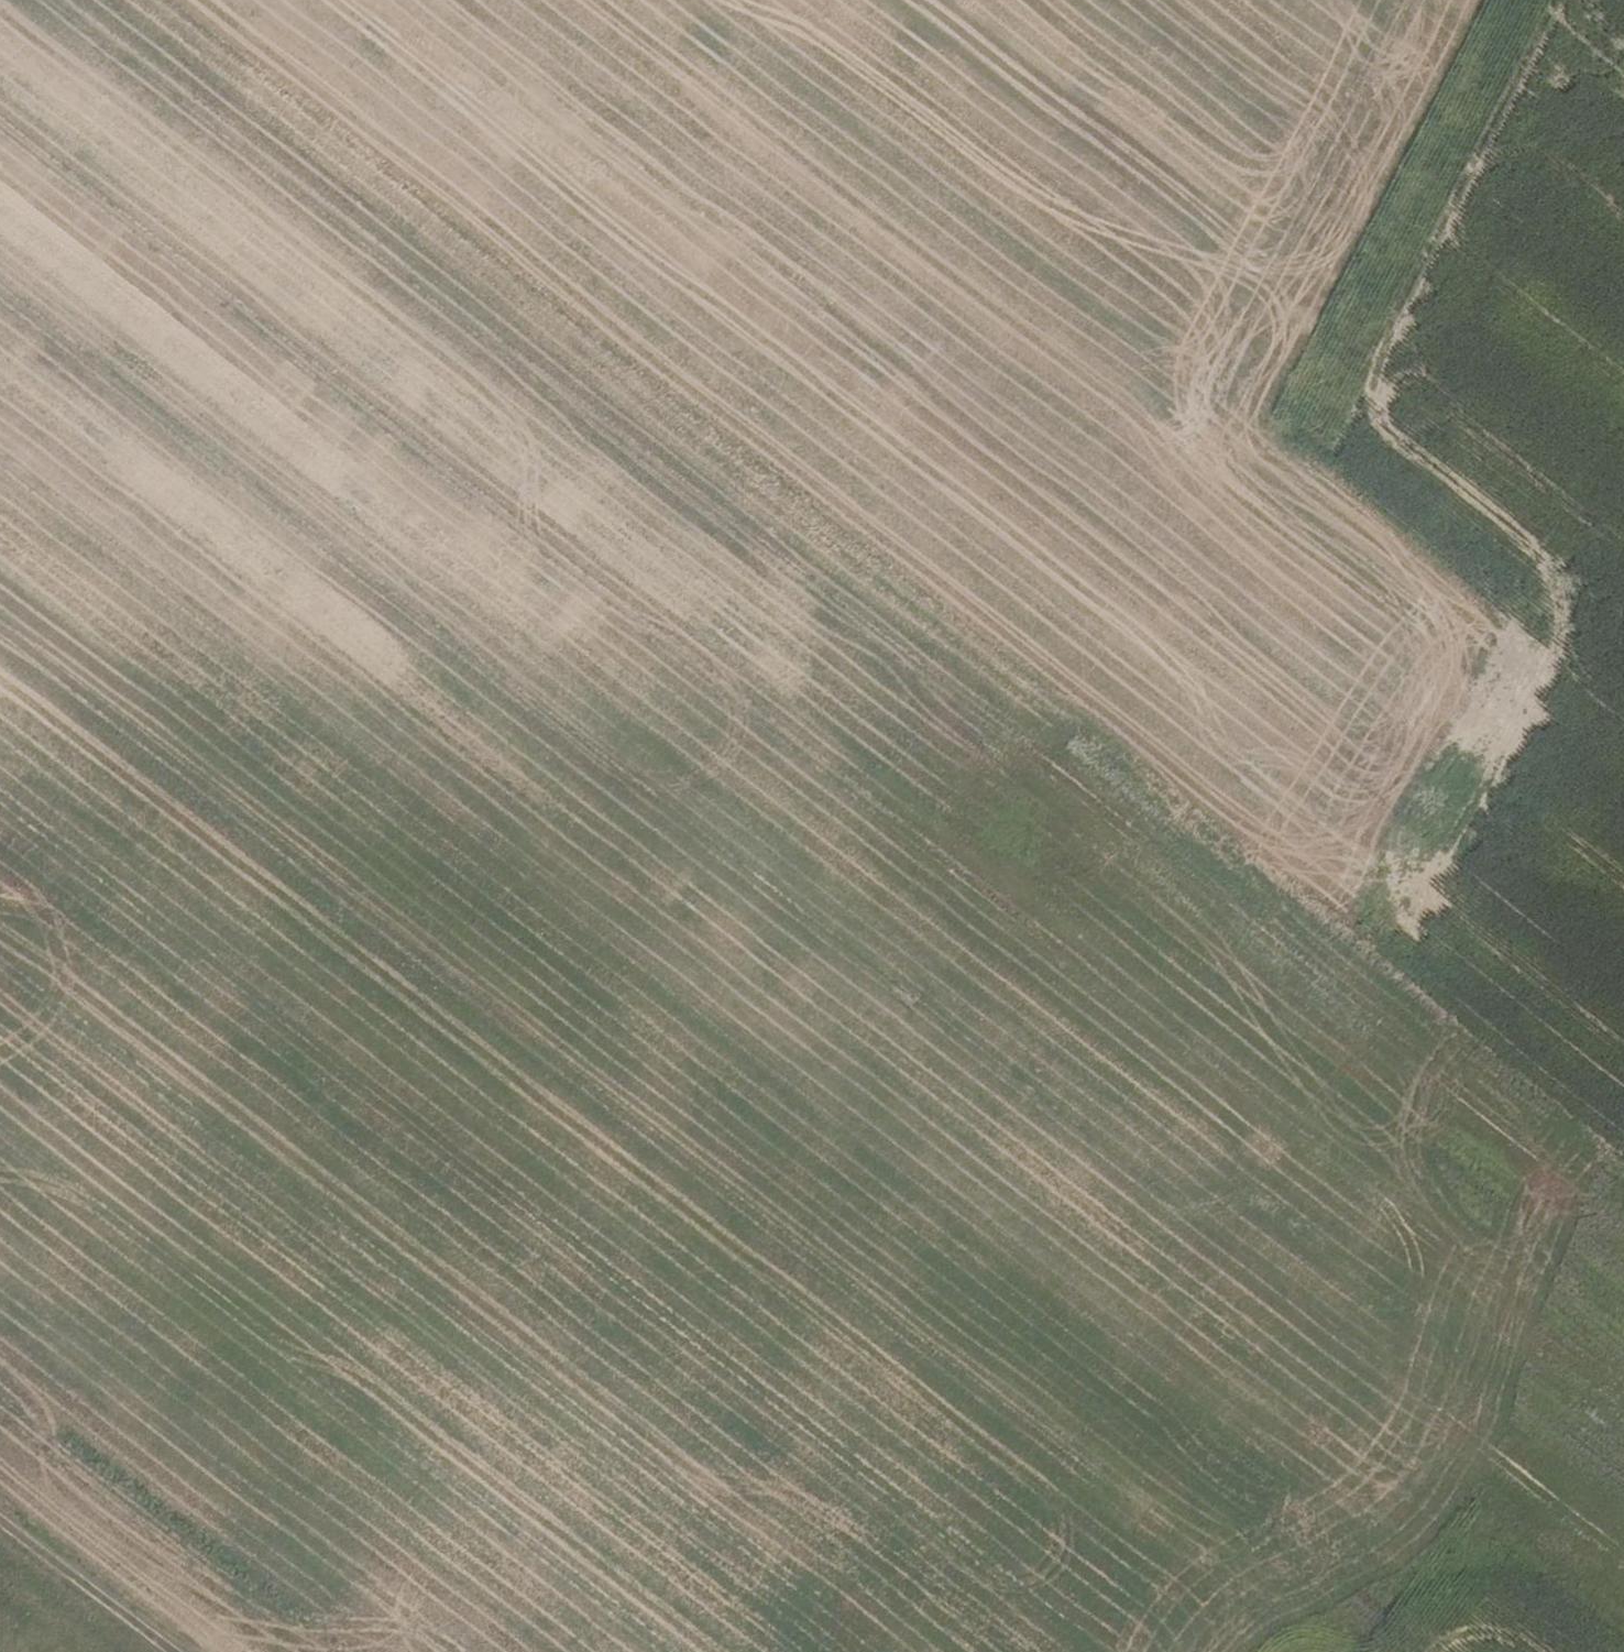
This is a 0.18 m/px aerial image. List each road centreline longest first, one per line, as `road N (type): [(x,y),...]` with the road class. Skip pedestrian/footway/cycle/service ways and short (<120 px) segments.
road 1 (track): [(166,1651),(0,1523)]

